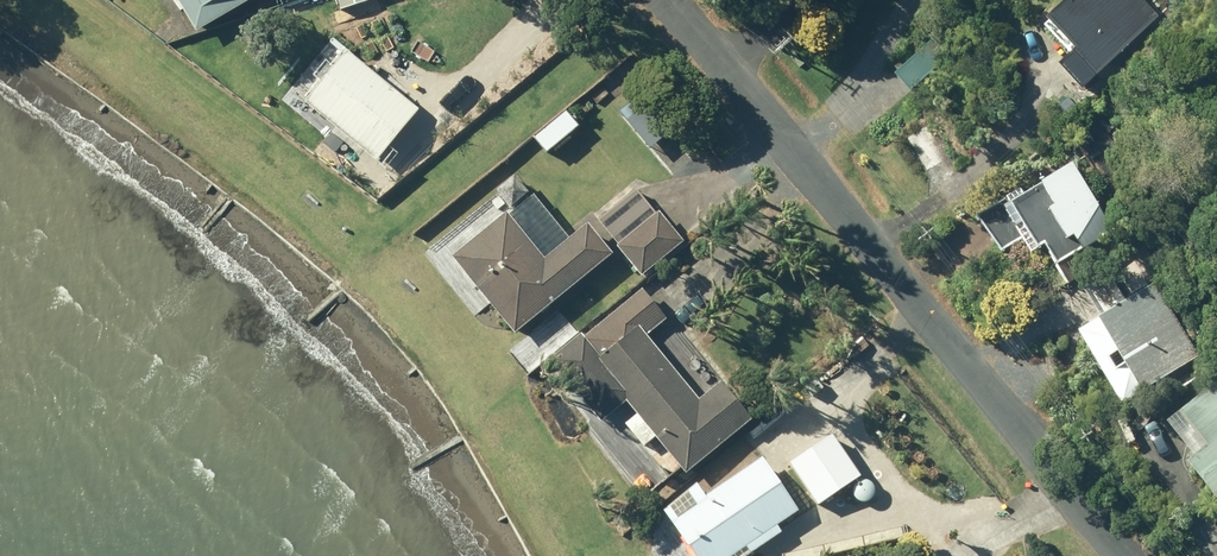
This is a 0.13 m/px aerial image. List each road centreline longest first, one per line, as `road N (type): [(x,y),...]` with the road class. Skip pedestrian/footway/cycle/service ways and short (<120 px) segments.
road 1 (residential): [(1126,555),(667,0)]

